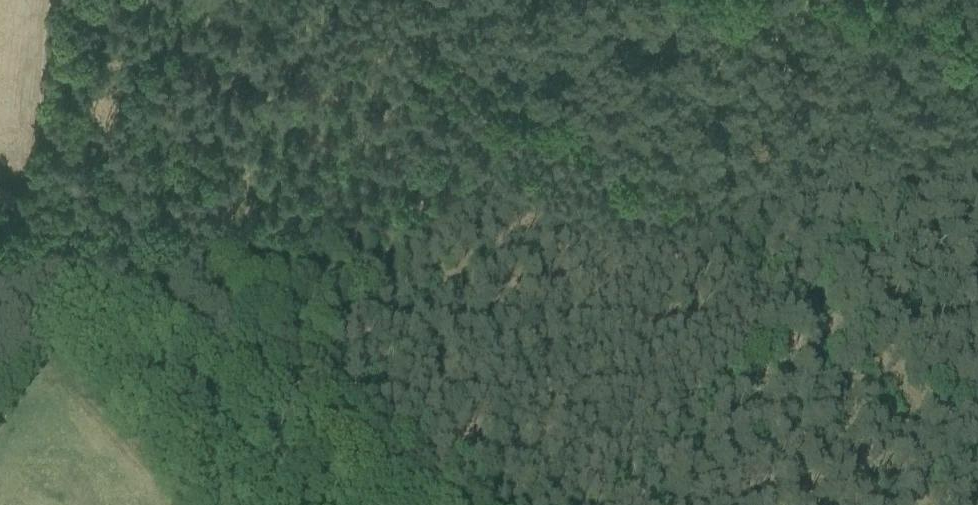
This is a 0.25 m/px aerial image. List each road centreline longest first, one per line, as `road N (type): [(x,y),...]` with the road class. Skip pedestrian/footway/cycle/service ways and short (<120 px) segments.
road 1 (track): [(285,391),(522,101),(383,0)]
road 2 (track): [(620,504),(805,320),(977,446)]
road 3 (track): [(522,101),(805,320)]
road 4 (track): [(0,189),(285,391)]
road 5 (track): [(285,391),(425,504)]

